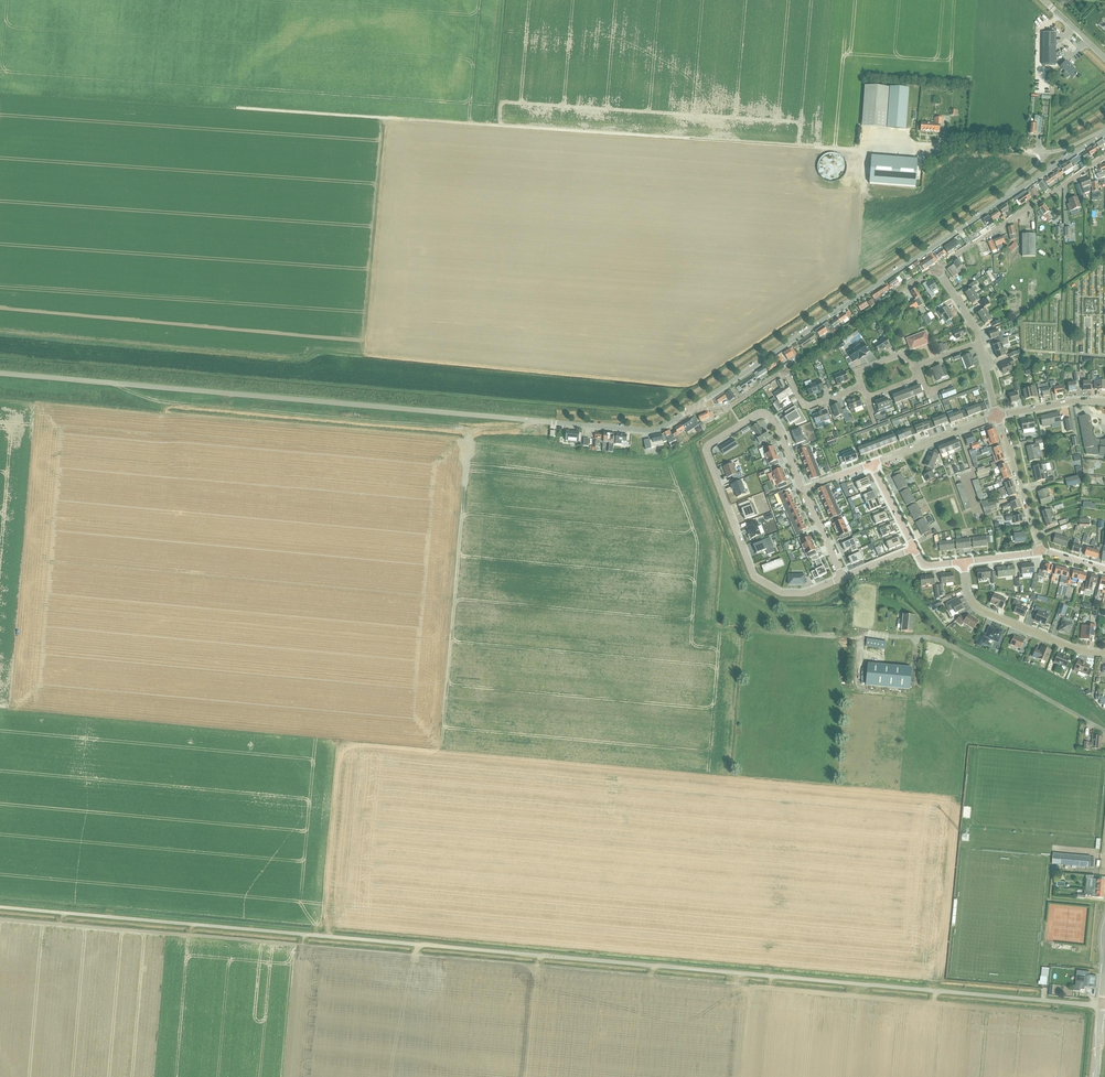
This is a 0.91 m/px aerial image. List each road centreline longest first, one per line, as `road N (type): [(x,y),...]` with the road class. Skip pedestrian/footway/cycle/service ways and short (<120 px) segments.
road 1 (unclassified): [(1101,1006),(0,909)]
road 2 (unclassified): [(554,422),(0,373)]
road 3 (residential): [(843,578),(785,594),(755,577),(709,448),(763,414),(780,428),(804,490)]
road 4 (residential): [(696,405),(1009,196)]
road 5 (unclassified): [(1104,730),(937,639),(916,637)]
road 6 (residential): [(1104,156),(937,268)]
road 7 (residential): [(937,268),(784,371)]
road 8 (residential): [(1104,653),(983,611),(969,596),(963,561)]
road 9 (residential): [(696,405),(656,430),(554,422)]
road 10 (residential): [(1043,551),(997,416)]

